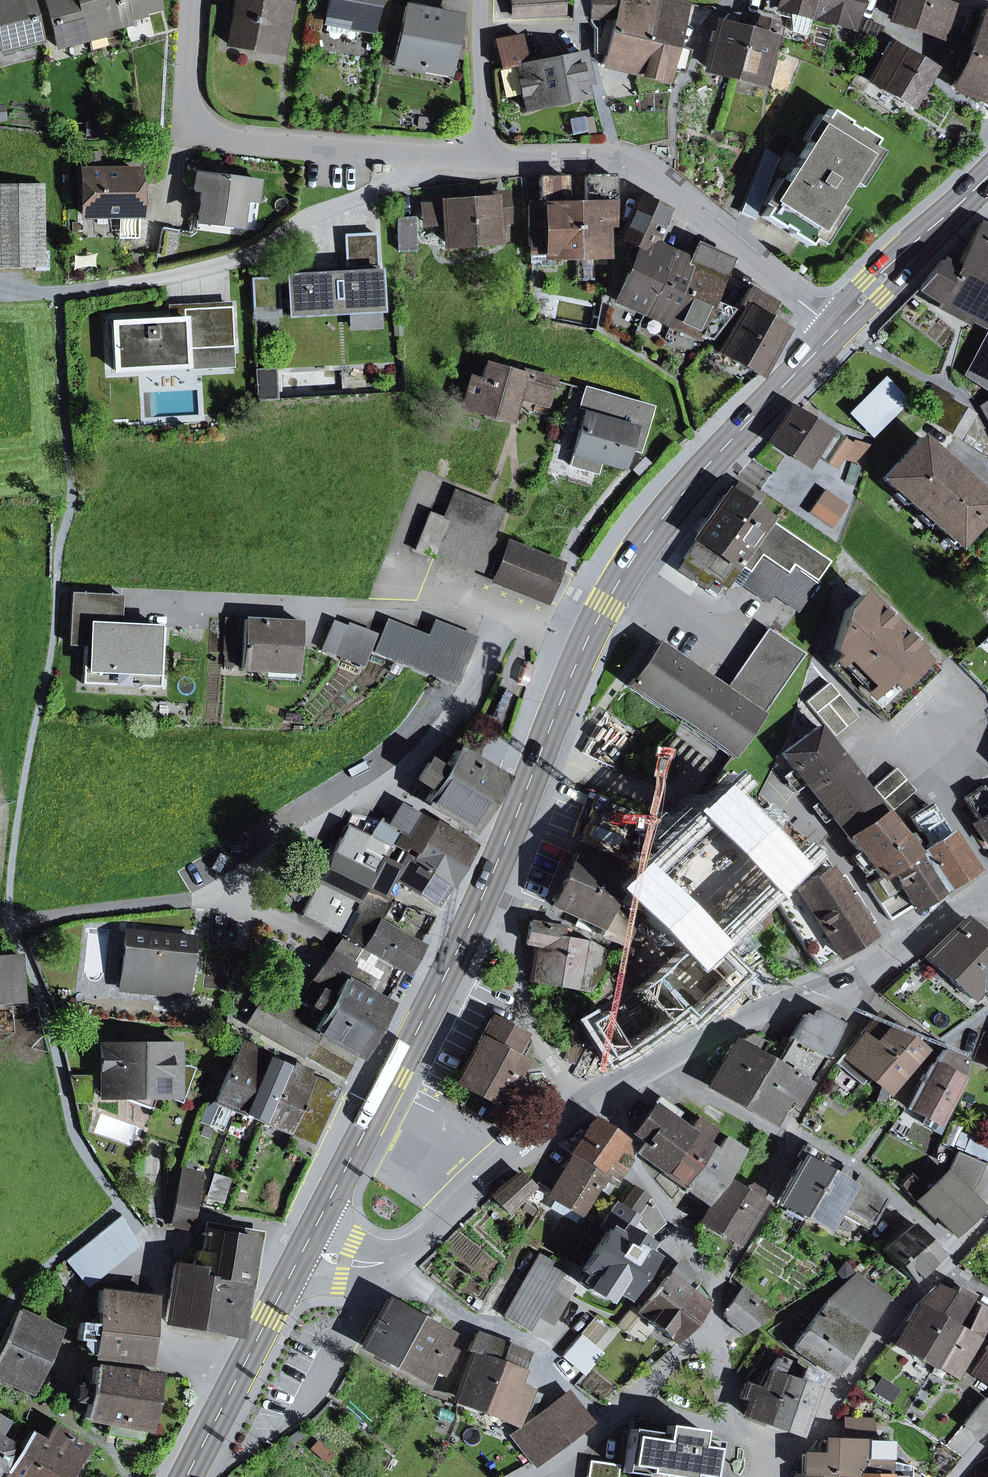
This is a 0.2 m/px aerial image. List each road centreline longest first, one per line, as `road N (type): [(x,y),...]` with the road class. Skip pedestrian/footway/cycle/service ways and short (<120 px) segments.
road 1 (residential): [(980,901),(869,968),(728,1025),(591,1100)]
road 2 (primary): [(495,874),(302,1246)]
road 3 (residential): [(505,631),(430,742),(375,793),(197,902)]
road 4 (residential): [(438,154),(384,188),(304,218),(257,255),(59,293)]
road 5 (residential): [(836,328),(658,175),(626,162),(485,158)]
road 6 (primary): [(836,328),(691,478),(639,547),(587,640)]
road 7 (residential): [(505,631),(449,611),(130,593)]
road 8 (residential): [(438,154),(213,135),(194,120),(185,90),(192,0)]
road 9 (residential): [(591,1100),(390,1260),(347,1261),(302,1246)]
road 10 (residential): [(942,1262),(784,1469)]
road 11 (residential): [(591,1100),(623,1137),(714,1289),(714,1318)]
road 12 (primary): [(587,640),(495,874)]
road 13 (residential): [(591,1100),(541,1043),(495,874)]
road 14 (residential): [(714,1318),(609,1420),(529,1476)]
road 15 (primary): [(987,175),(836,328)]
road 16 (residential): [(714,1318),(735,1431),(784,1469)]
road 17 (primary): [(302,1246),(229,1391)]
road 18 (residential): [(229,1391),(161,1323),(151,1258)]
road 19 (residential): [(485,158),(481,0)]

